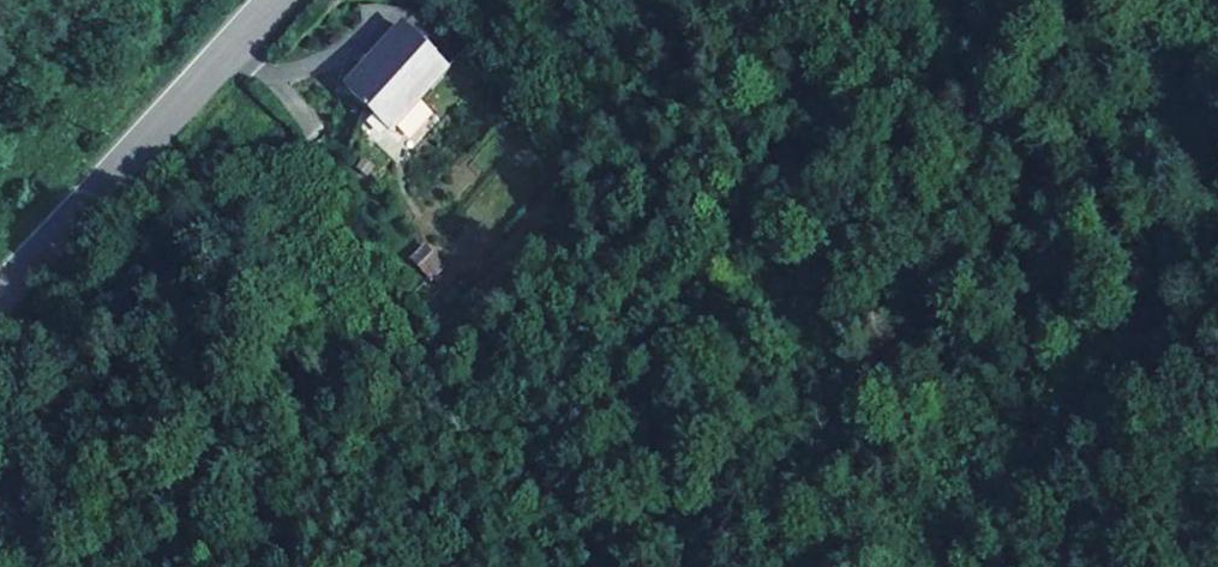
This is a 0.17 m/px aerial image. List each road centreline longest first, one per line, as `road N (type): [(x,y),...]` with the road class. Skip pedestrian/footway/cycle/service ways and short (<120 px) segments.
road 1 (secondary): [(0,295),(276,0)]

